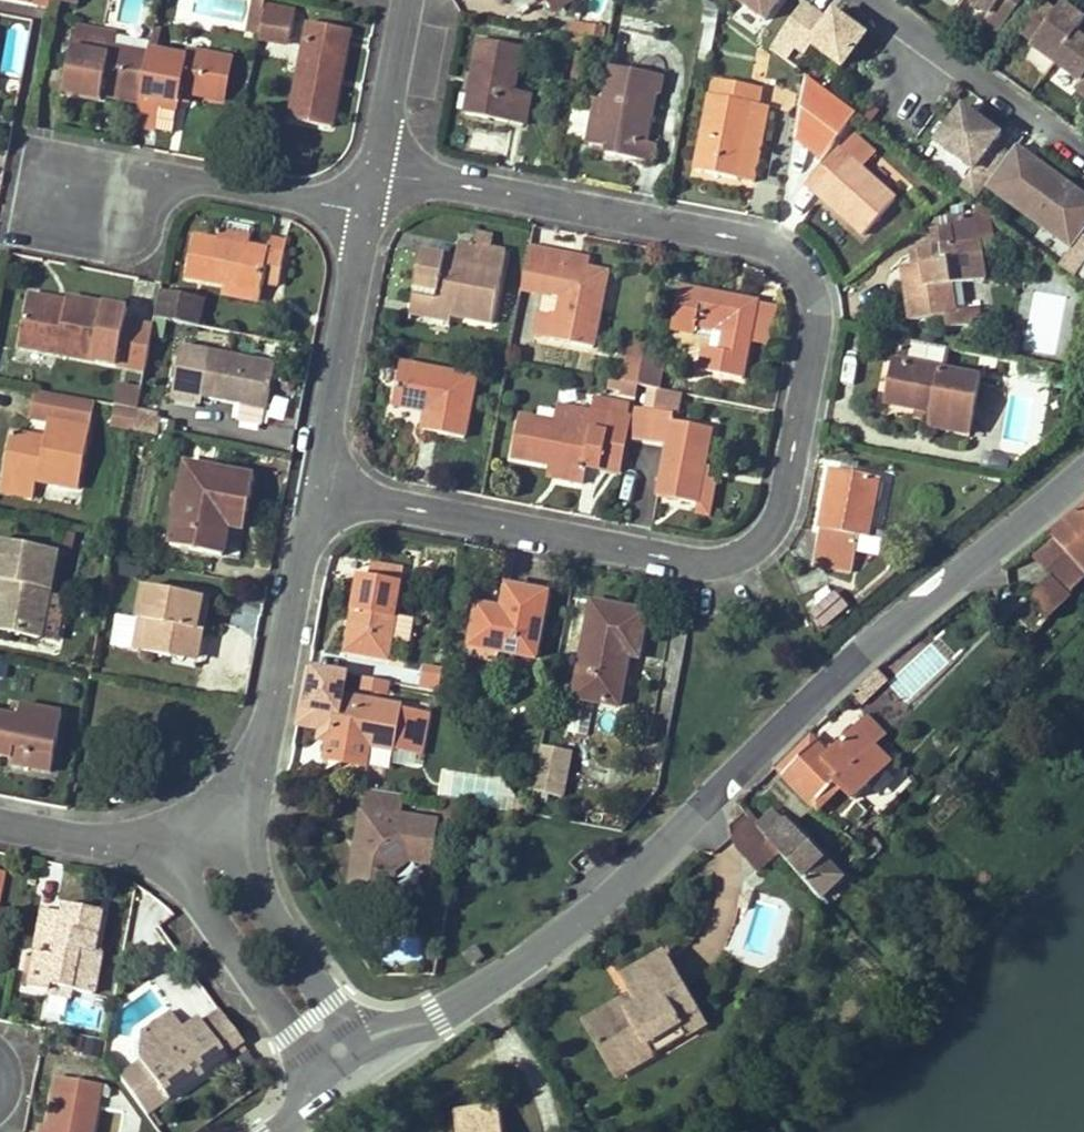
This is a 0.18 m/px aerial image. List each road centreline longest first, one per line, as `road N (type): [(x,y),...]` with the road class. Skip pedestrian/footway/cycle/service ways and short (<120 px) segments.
road 1 (residential): [(312,484),(714,564),(762,547),(780,517),(813,298),(773,237),(372,167)]
road 2 (unclassified): [(361,1049),(441,1020),(557,935),(831,680),(1083,466)]
road 3 (residential): [(212,812),(256,782),(312,484)]
road 4 (residential): [(166,843),(323,1083)]
road 5 (residential): [(312,484),(365,204)]
road 6 (residential): [(361,1049),(212,812)]
road 7 (residential): [(90,199),(188,181),(365,204)]
road 8 (residential): [(372,167),(408,0)]
road 9 (residential): [(0,824),(166,843)]

